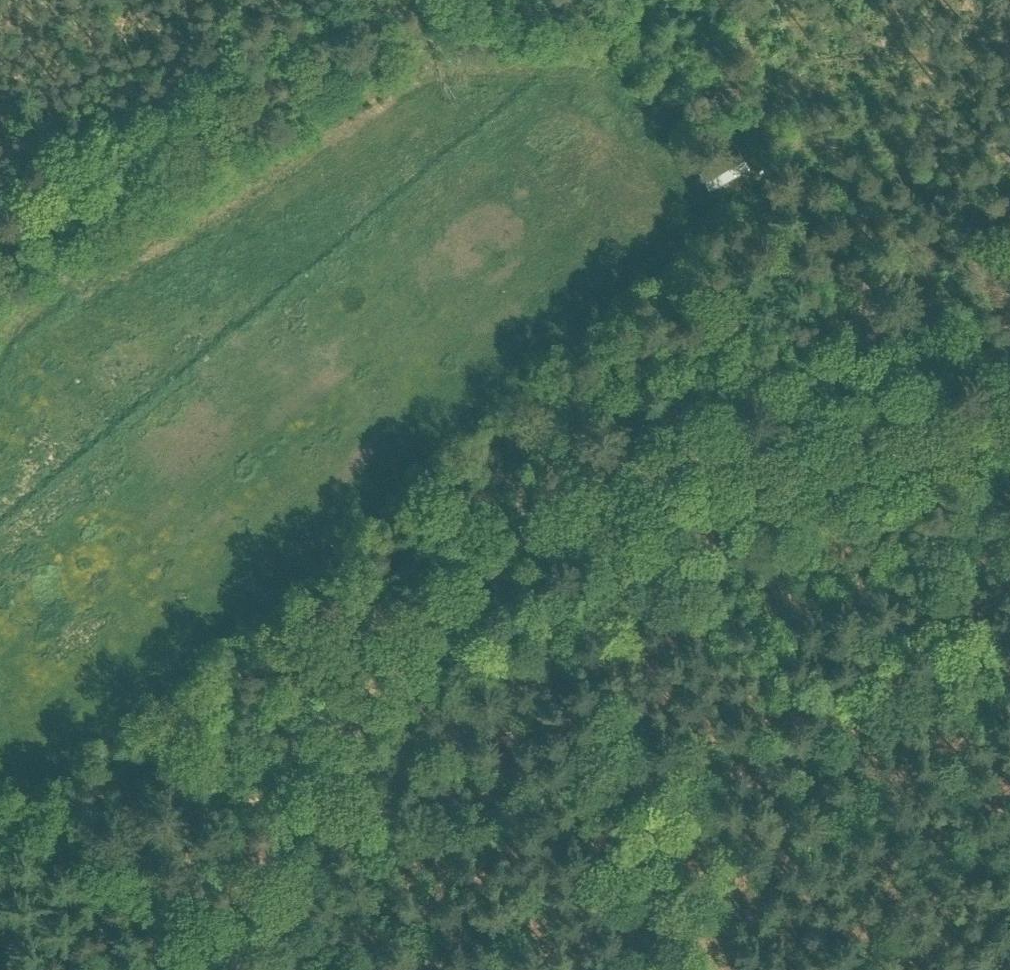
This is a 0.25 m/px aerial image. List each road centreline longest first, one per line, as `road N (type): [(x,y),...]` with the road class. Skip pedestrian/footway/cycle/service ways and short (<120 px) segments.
road 1 (track): [(1009,424),(860,474),(542,539),(453,584),(403,643),(172,969)]
road 2 (track): [(733,0),(791,128),(803,227),(956,410)]
road 3 (track): [(0,863),(180,960)]

